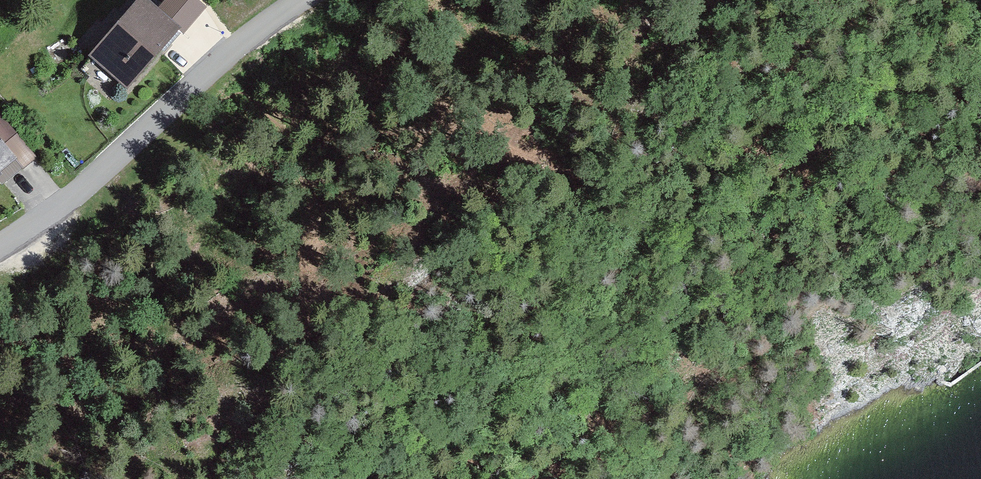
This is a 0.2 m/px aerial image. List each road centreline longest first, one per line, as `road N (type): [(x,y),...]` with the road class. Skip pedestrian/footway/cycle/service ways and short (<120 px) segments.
road 1 (track): [(196,87),(242,120),(415,118),(568,132),(475,197),(576,222),(574,257),(413,478)]
road 2 (residential): [(0,244),(53,212),(237,46),(302,0)]

